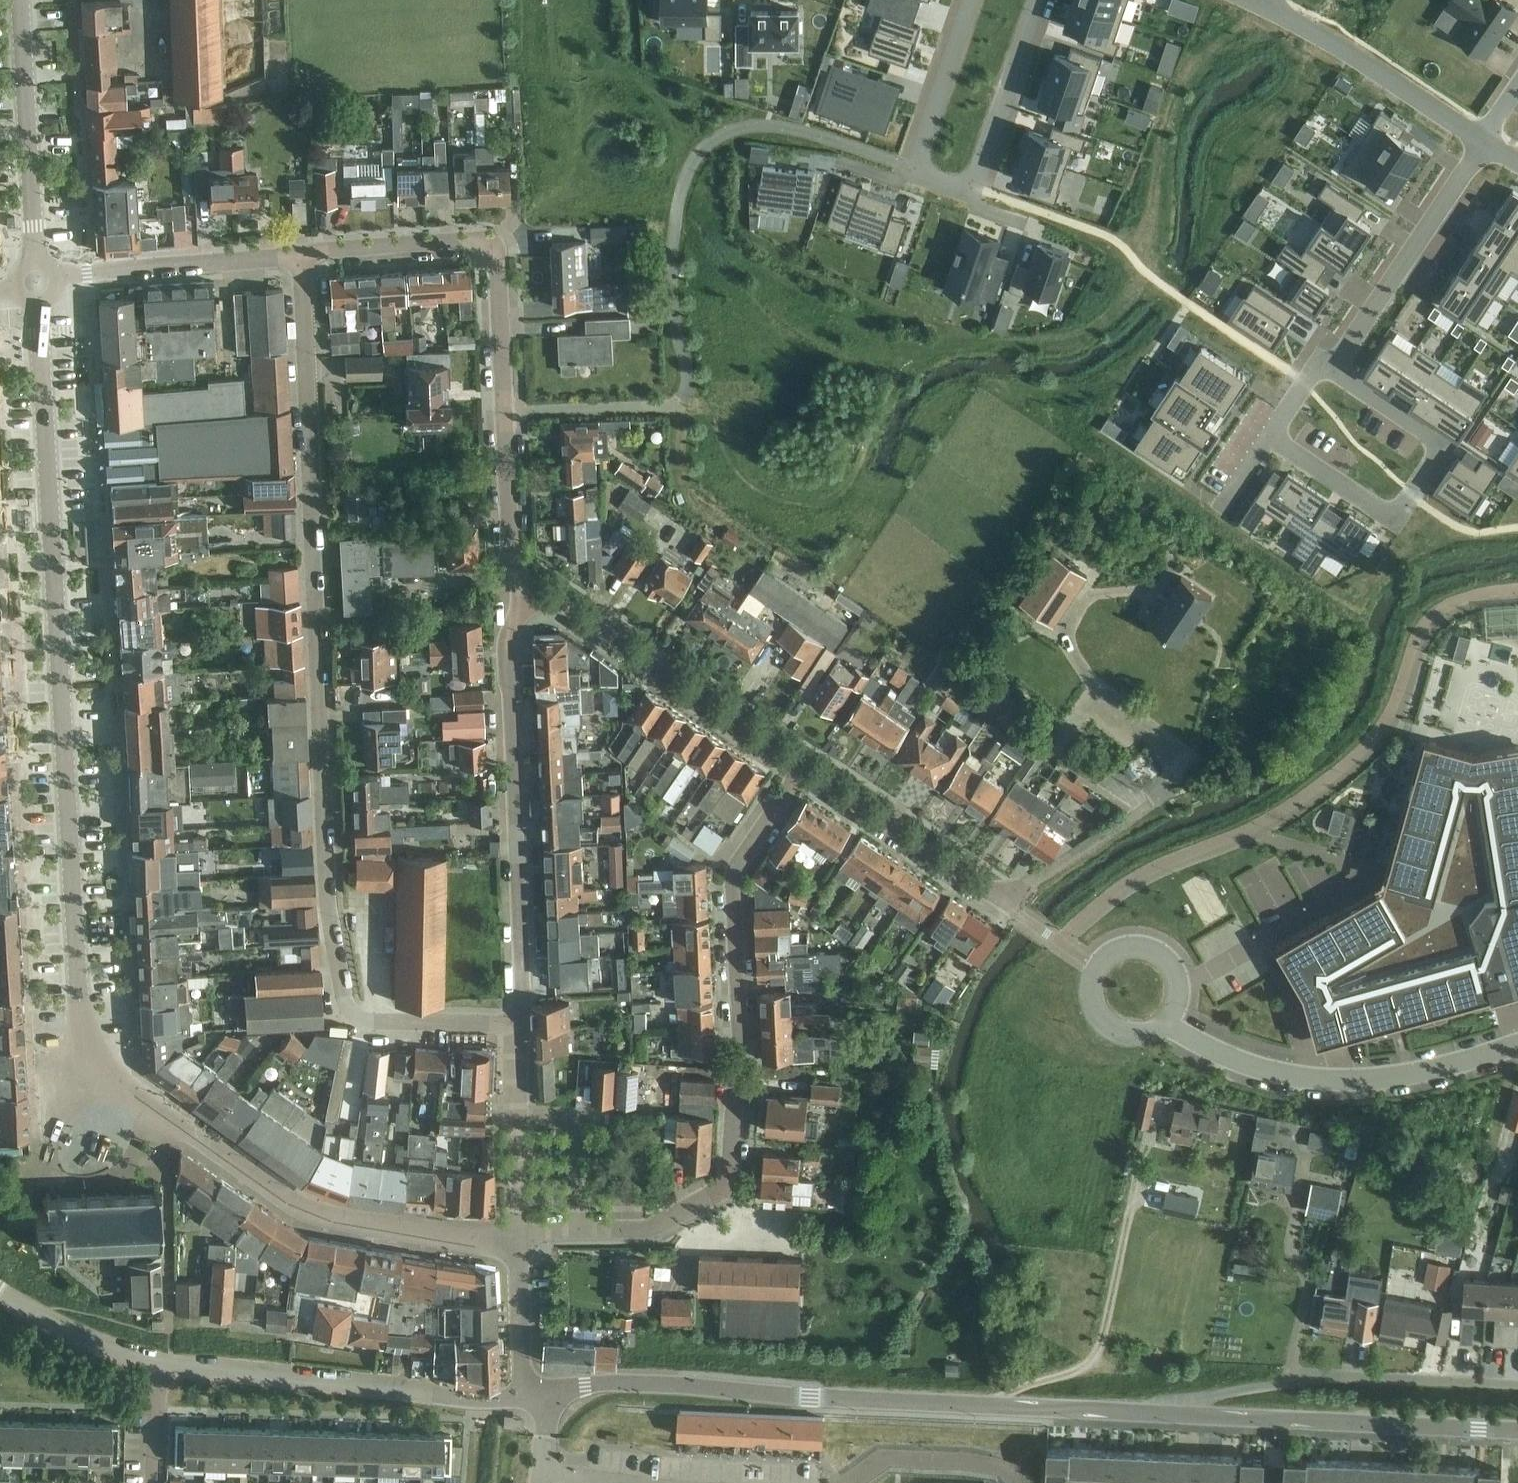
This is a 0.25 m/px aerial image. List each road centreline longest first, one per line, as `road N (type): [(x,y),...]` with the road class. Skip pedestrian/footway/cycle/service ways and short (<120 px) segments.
road 1 (tertiary): [(518,1245),(321,1211),(91,1054),(83,1037),(38,306)]
road 2 (residential): [(514,1021),(372,1022),(352,1016),(339,982),(327,920),(302,254)]
road 3 (residential): [(518,1245),(551,1230),(640,1229),(726,1182),(739,1057),(733,877),(801,773)]
road 4 (tertiary): [(1156,1417),(649,1384),(538,1396)]
road 5 (residential): [(514,1021),(522,975),(506,641),(530,593)]
road 6 (residential): [(969,0),(912,168),(961,186),(975,179),(1035,0)]
road 7 (residential): [(538,1396),(473,1398),(157,1364)]
road 8 (residential): [(1156,1417),(1291,1382),(1517,1391)]
road 9 (residential): [(1517,1044),(1415,1073),(1308,1078),(1198,1048),(1169,1026)]
road 10 (tertiary): [(1517,1433),(1156,1417)]
road 11 (residential): [(530,593),(513,571),(497,240)]
road 12 (residential): [(1270,437),(1382,511),(1401,507),(1436,453),(1435,440),(1333,369)]
road 13 (residential): [(801,773),(530,593)]
road 14 (residential): [(1333,369),(1481,137)]
road 15 (residential): [(1169,1026),(1133,1042),(1114,1037),(1088,1008),(1093,969),(1120,949),(1153,951),(1177,976),(1178,1011)]
road 16 (tertiary): [(36,260),(20,0)]
road 17 (residential): [(1481,137),(1260,0)]
road 18 (residential): [(58,279),(302,254)]
road 19 (residential): [(1001,901),(801,773)]
road 20 (residential): [(518,1245),(514,1021)]
road 21 (residential): [(302,254),(497,240)]
road 22 (residential): [(1001,901),(1152,803)]
road 23 (residential): [(157,1364),(42,1318),(0,1289)]
road 24 (residential): [(858,1482),(890,1460),(1007,1467),(1014,1482)]
road 25 (tertiary): [(538,1396),(518,1245)]

